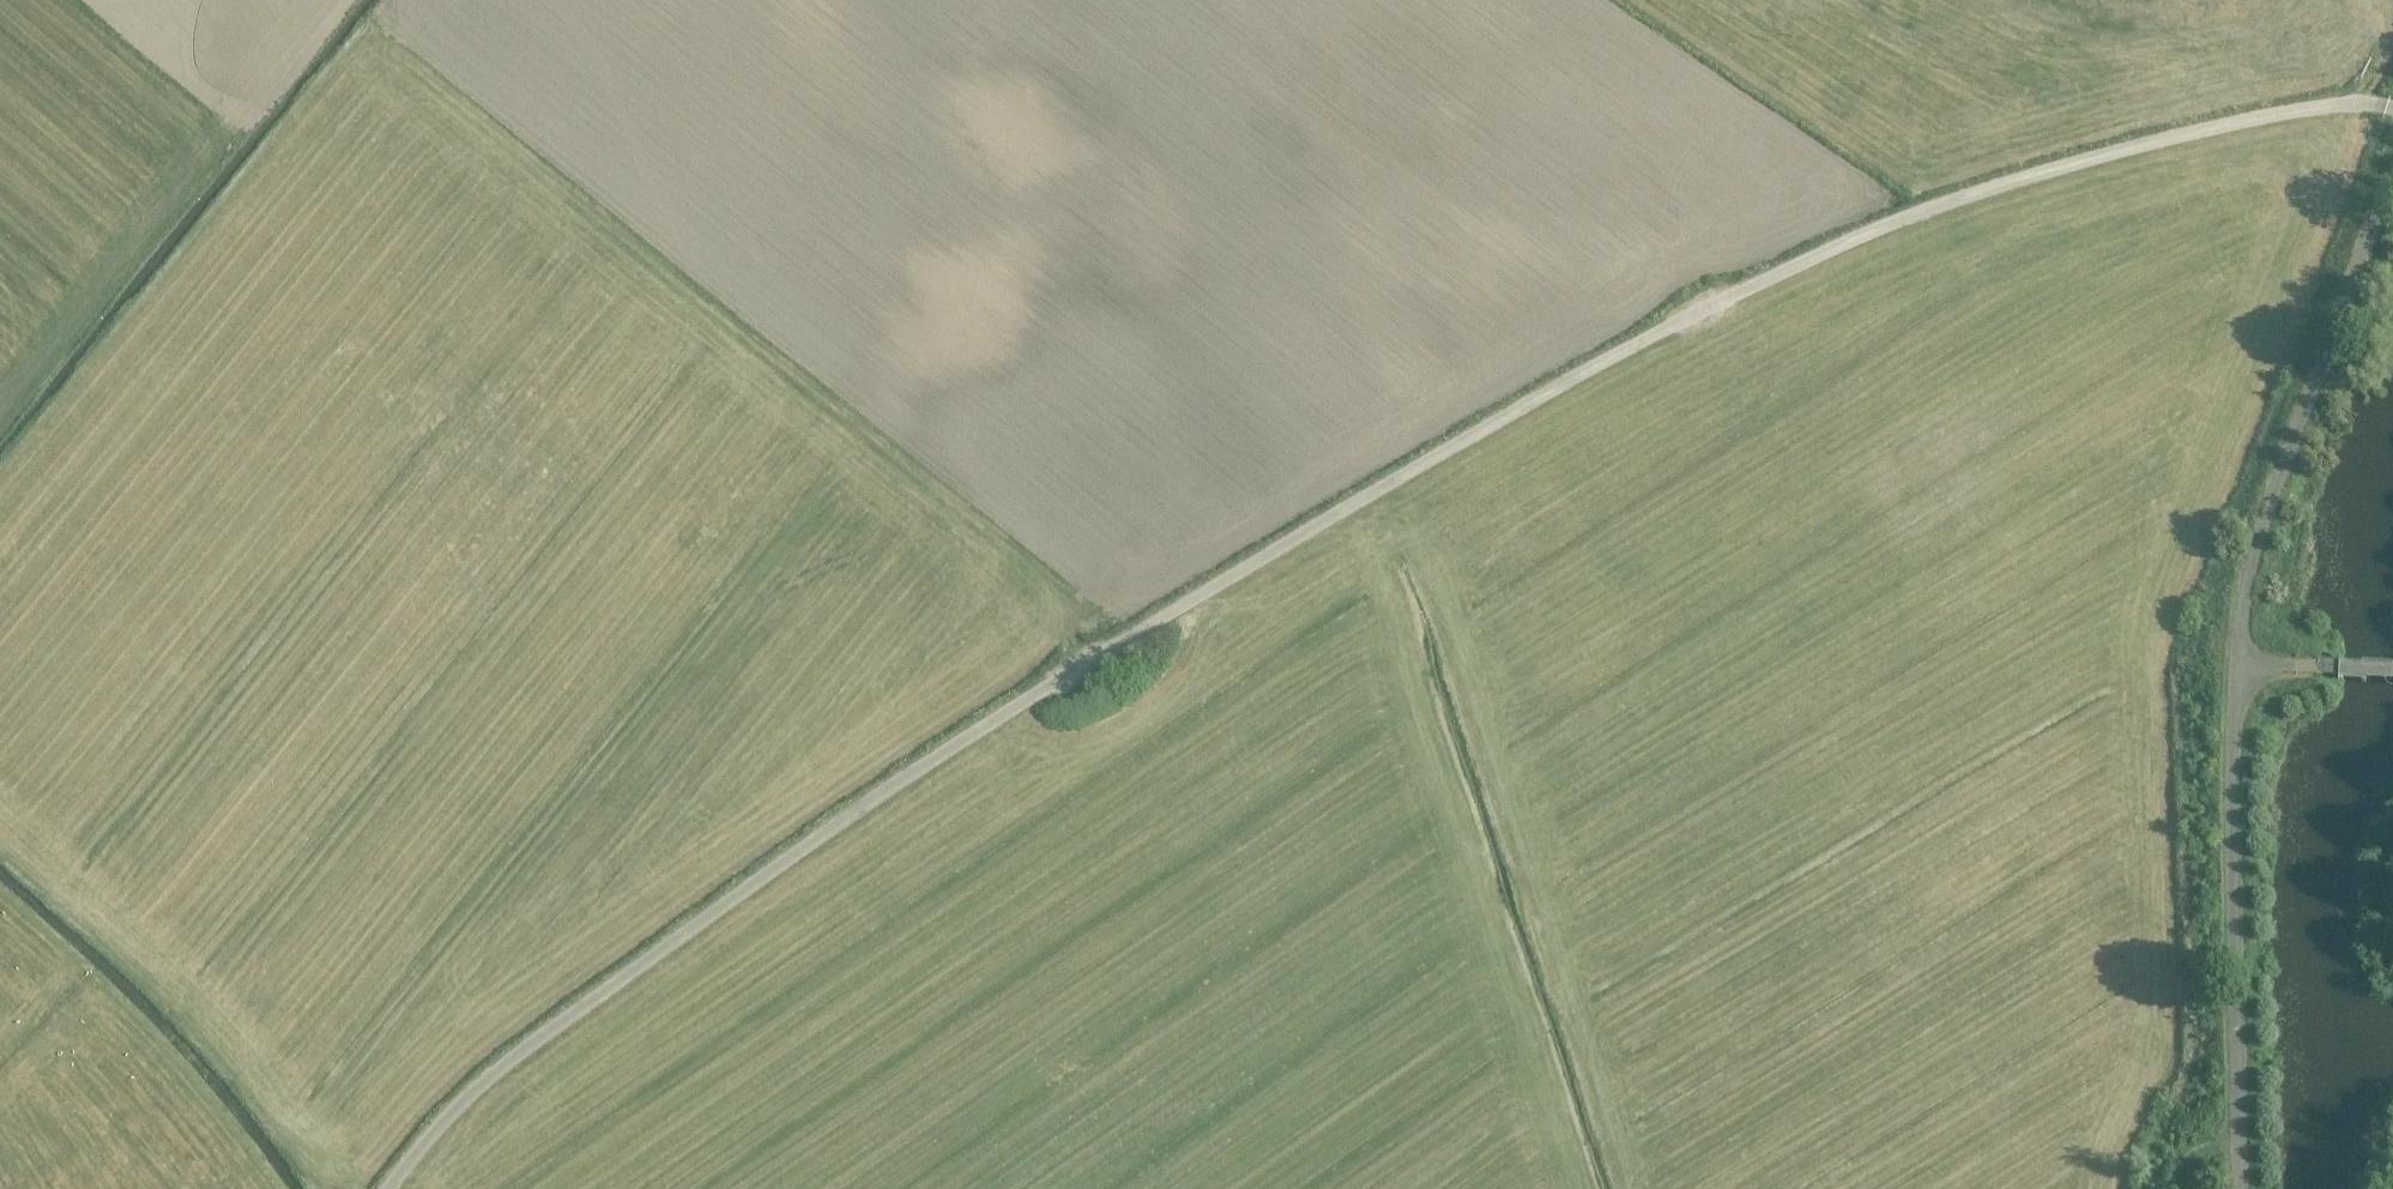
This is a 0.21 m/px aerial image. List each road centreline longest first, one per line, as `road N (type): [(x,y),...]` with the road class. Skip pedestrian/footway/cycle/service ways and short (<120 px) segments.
road 1 (unclassified): [(2392,188),(2304,413),(2249,573),(2240,628),(2233,742),(2238,1188)]
road 2 (track): [(0,421),(343,0)]

